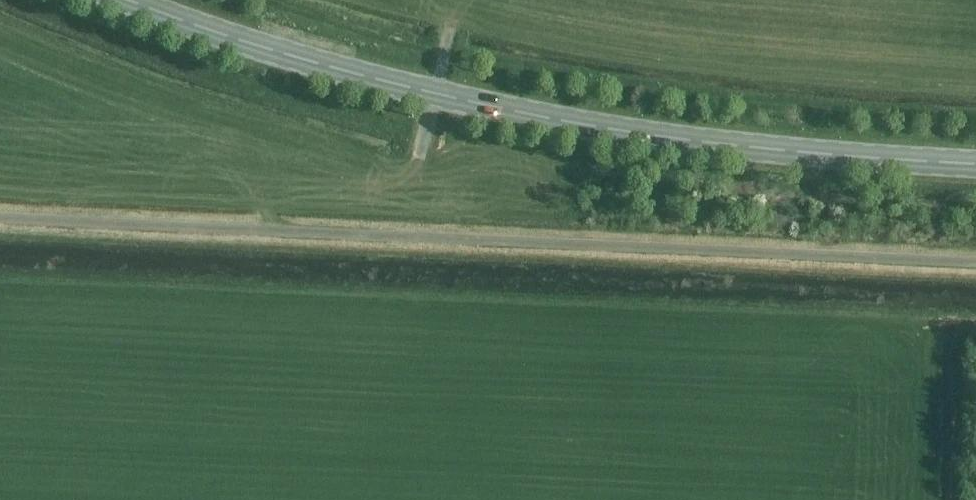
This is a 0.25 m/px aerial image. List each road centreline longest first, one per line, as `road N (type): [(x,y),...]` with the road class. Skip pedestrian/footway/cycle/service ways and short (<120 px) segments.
road 1 (unclassified): [(975,268),(0,231)]
road 2 (primary): [(975,164),(721,144),(533,114),(252,44),(129,0)]

